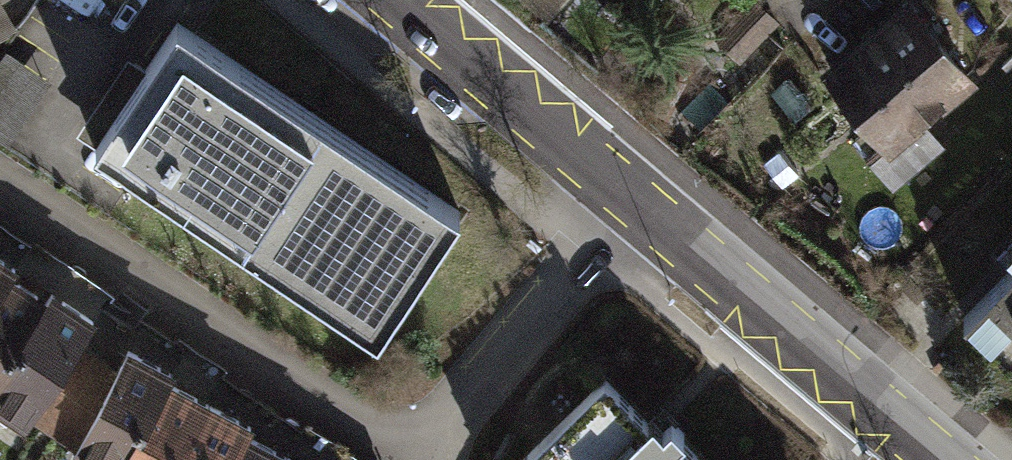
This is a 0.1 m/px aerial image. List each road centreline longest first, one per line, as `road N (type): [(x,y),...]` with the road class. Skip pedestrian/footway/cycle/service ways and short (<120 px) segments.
road 1 (residential): [(428,459),(0,184)]
road 2 (tertiary): [(639,203),(942,459)]
road 3 (residential): [(639,203),(453,459)]
road 4 (tertiary): [(404,0),(639,203)]

